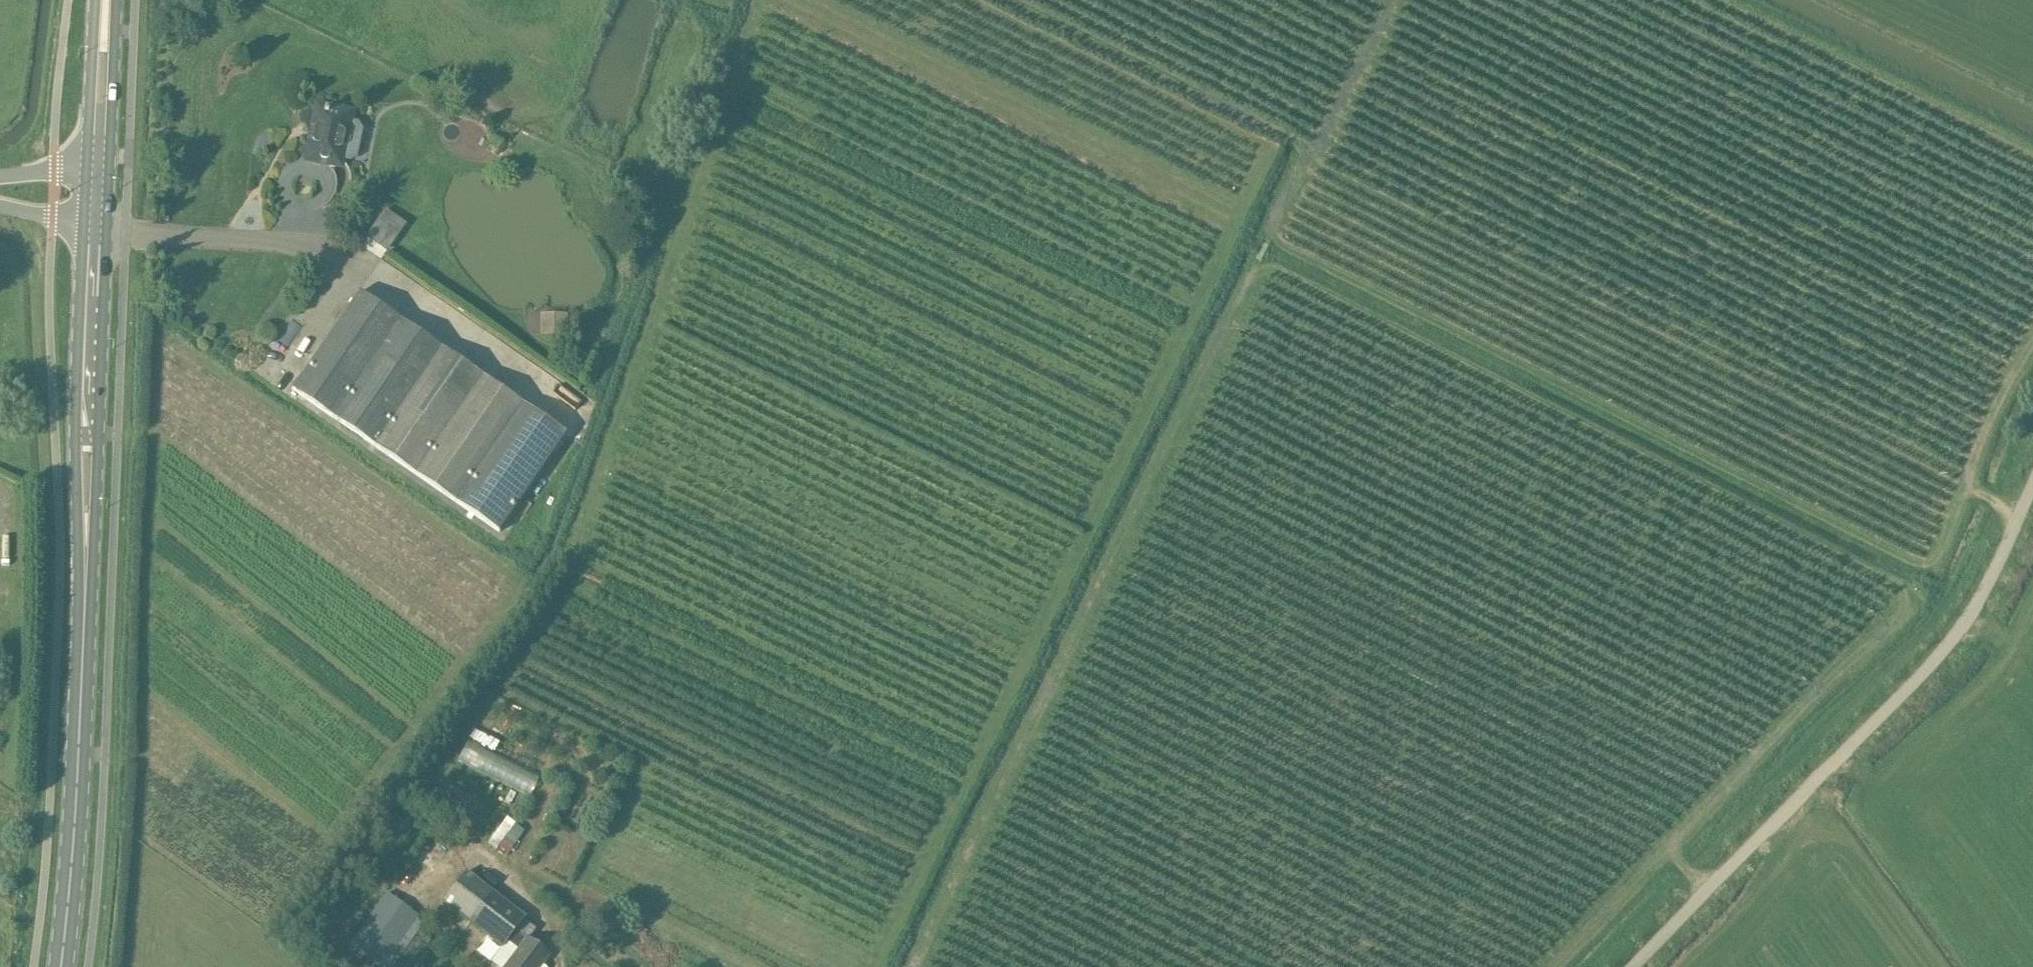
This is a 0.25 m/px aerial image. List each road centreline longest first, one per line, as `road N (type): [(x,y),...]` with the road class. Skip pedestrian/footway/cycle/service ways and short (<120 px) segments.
road 1 (primary): [(60,966),(94,226)]
road 2 (unclassified): [(1634,966),(1957,635),(2032,496)]
road 3 (primary): [(98,154),(105,0)]

